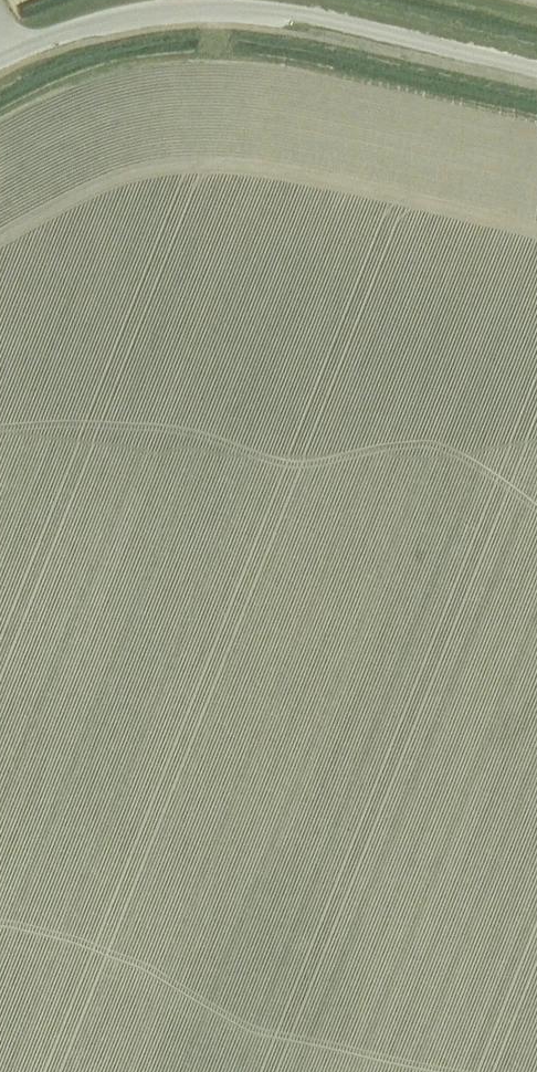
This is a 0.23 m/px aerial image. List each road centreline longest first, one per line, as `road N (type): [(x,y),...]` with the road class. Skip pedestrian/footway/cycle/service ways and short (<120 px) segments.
road 1 (unclassified): [(0,59),(89,19),(229,4),(536,68)]

